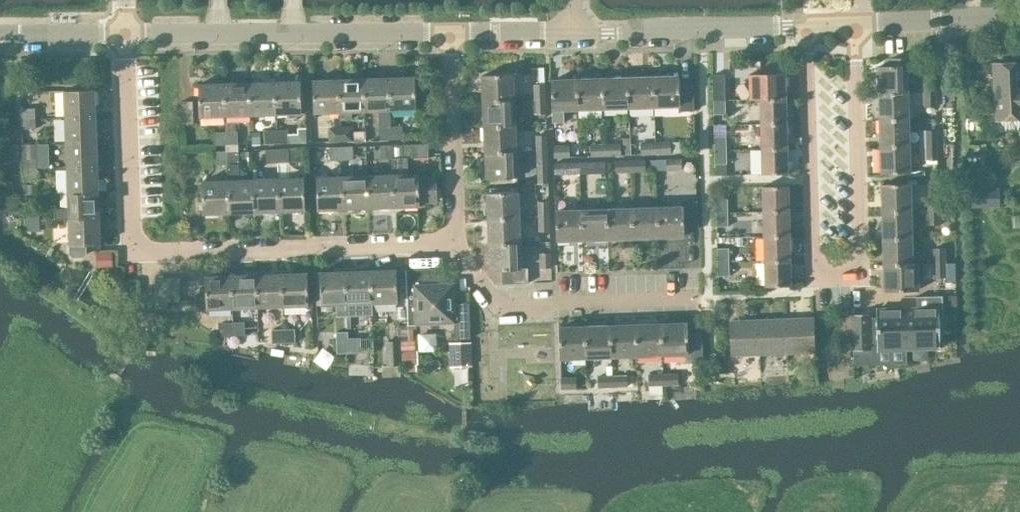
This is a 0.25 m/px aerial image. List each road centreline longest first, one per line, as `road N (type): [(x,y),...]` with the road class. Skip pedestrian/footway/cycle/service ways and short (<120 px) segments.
road 1 (residential): [(124,35),(134,253),(452,241)]
road 2 (residential): [(808,24),(814,255),(822,272),(837,276),(854,272),(861,257),(857,21)]
road 3 (tertiary): [(124,35),(451,32)]
road 4 (residential): [(698,296),(501,302),(452,241)]
road 5 (tertiary): [(572,32),(808,24)]
road 6 (residential): [(452,241),(451,32)]
road 7 (tertiary): [(857,21),(1019,15)]
road 8 (tertiary): [(0,35),(124,35)]
road 9 (tertiary): [(451,32),(572,32)]

